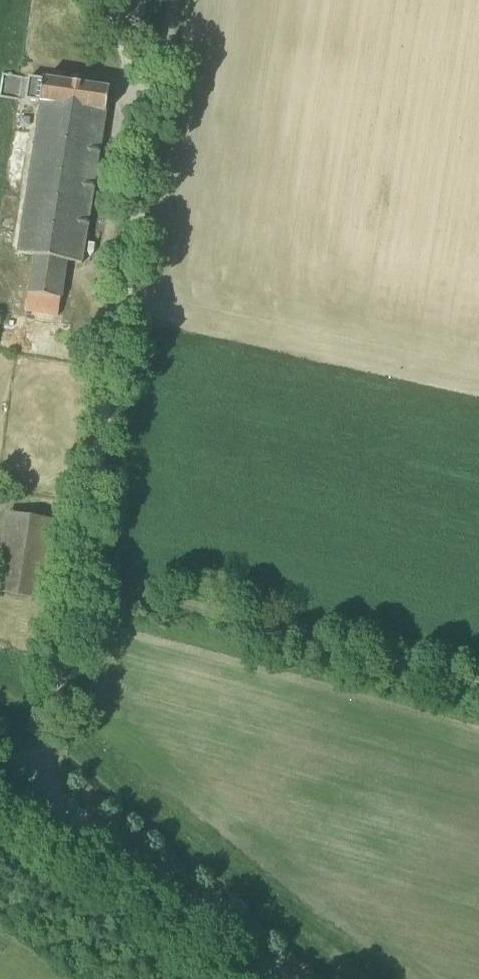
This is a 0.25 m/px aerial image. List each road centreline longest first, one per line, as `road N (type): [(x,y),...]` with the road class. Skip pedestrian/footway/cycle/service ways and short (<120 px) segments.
road 1 (track): [(85,587),(156,99)]
road 2 (track): [(478,680),(85,587)]
road 3 (unclassified): [(278,978),(0,758)]
road 4 (track): [(26,778),(45,754),(85,587)]

